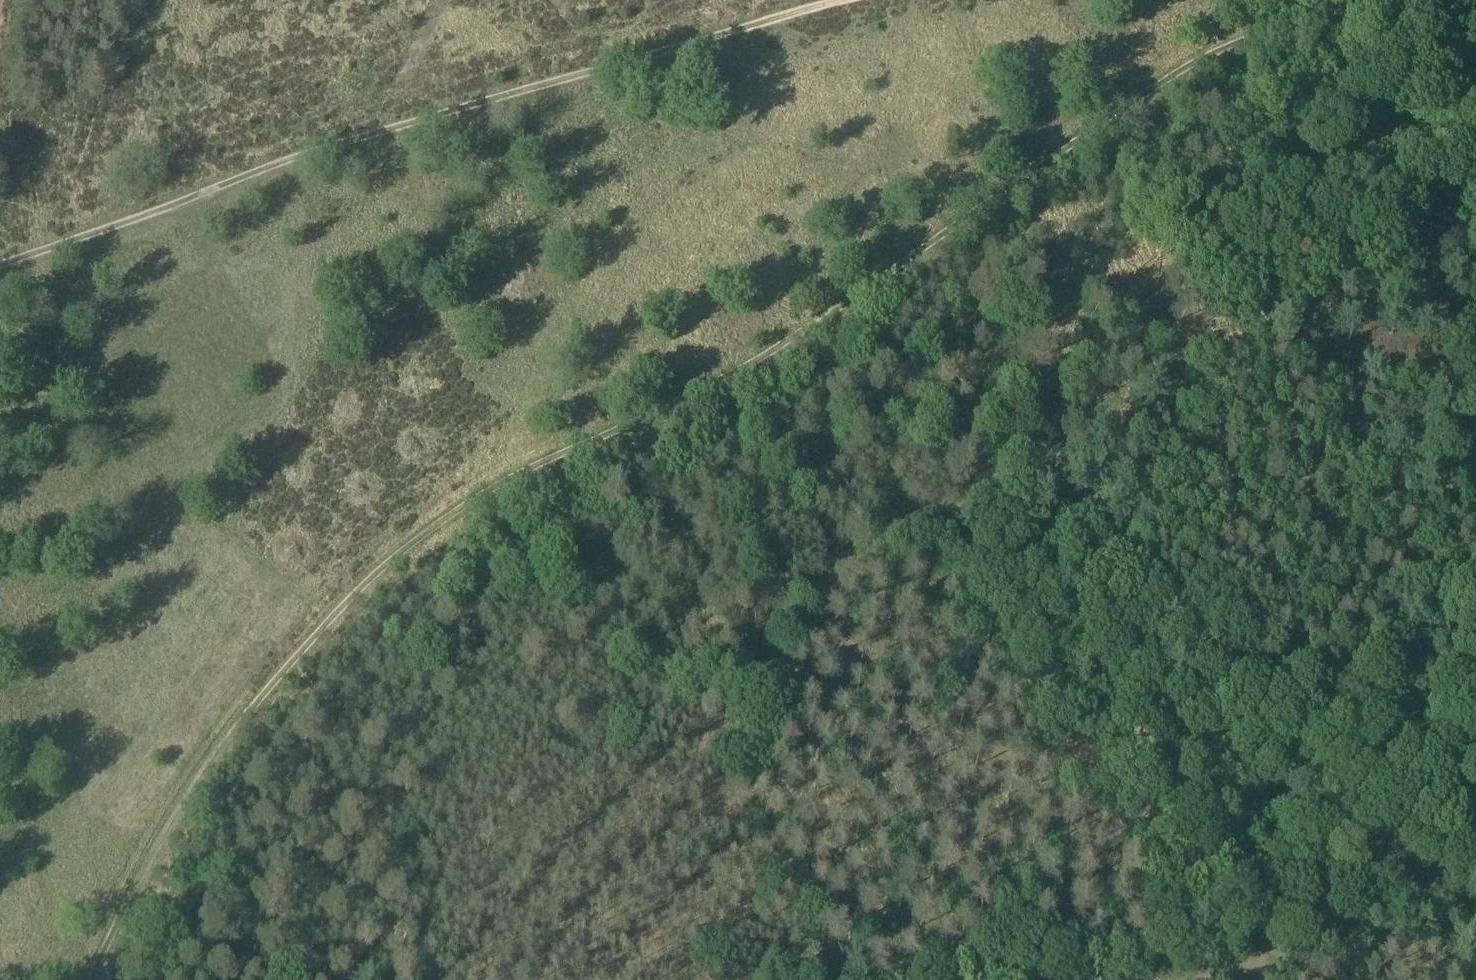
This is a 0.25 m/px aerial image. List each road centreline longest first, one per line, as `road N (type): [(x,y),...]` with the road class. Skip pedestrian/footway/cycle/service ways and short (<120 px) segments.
road 1 (track): [(844,0),(340,143),(0,262)]
road 2 (track): [(1235,979),(1374,932),(1475,853)]

